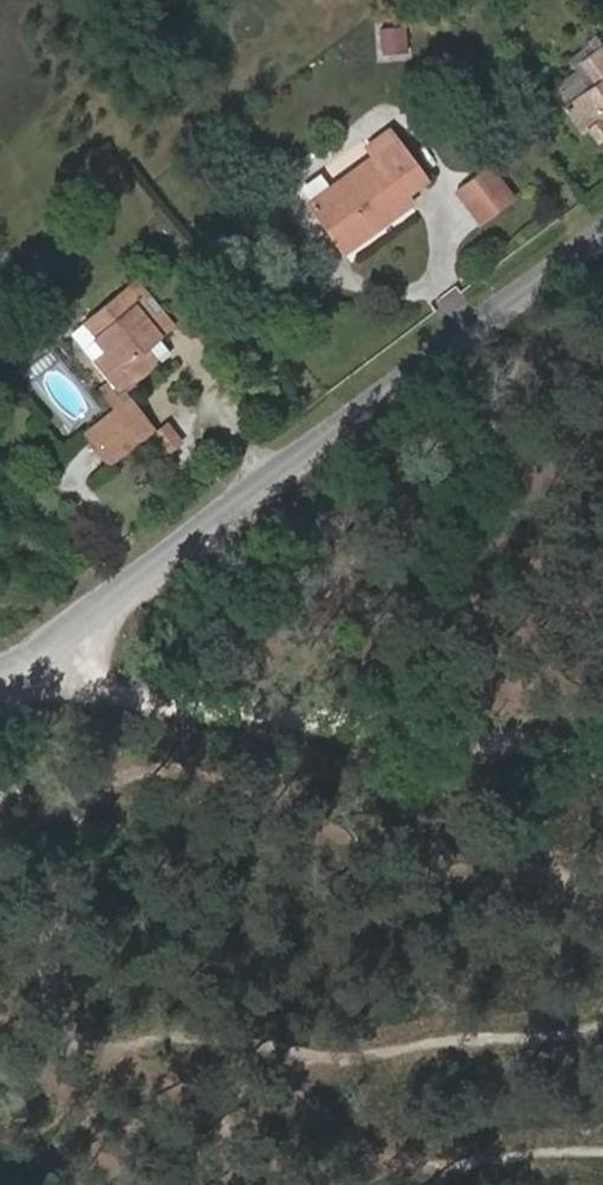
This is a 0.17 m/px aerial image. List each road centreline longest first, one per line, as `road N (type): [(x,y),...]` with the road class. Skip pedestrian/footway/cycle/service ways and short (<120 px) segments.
road 1 (residential): [(602,259),(18,696)]
road 2 (track): [(18,696),(602,760)]

